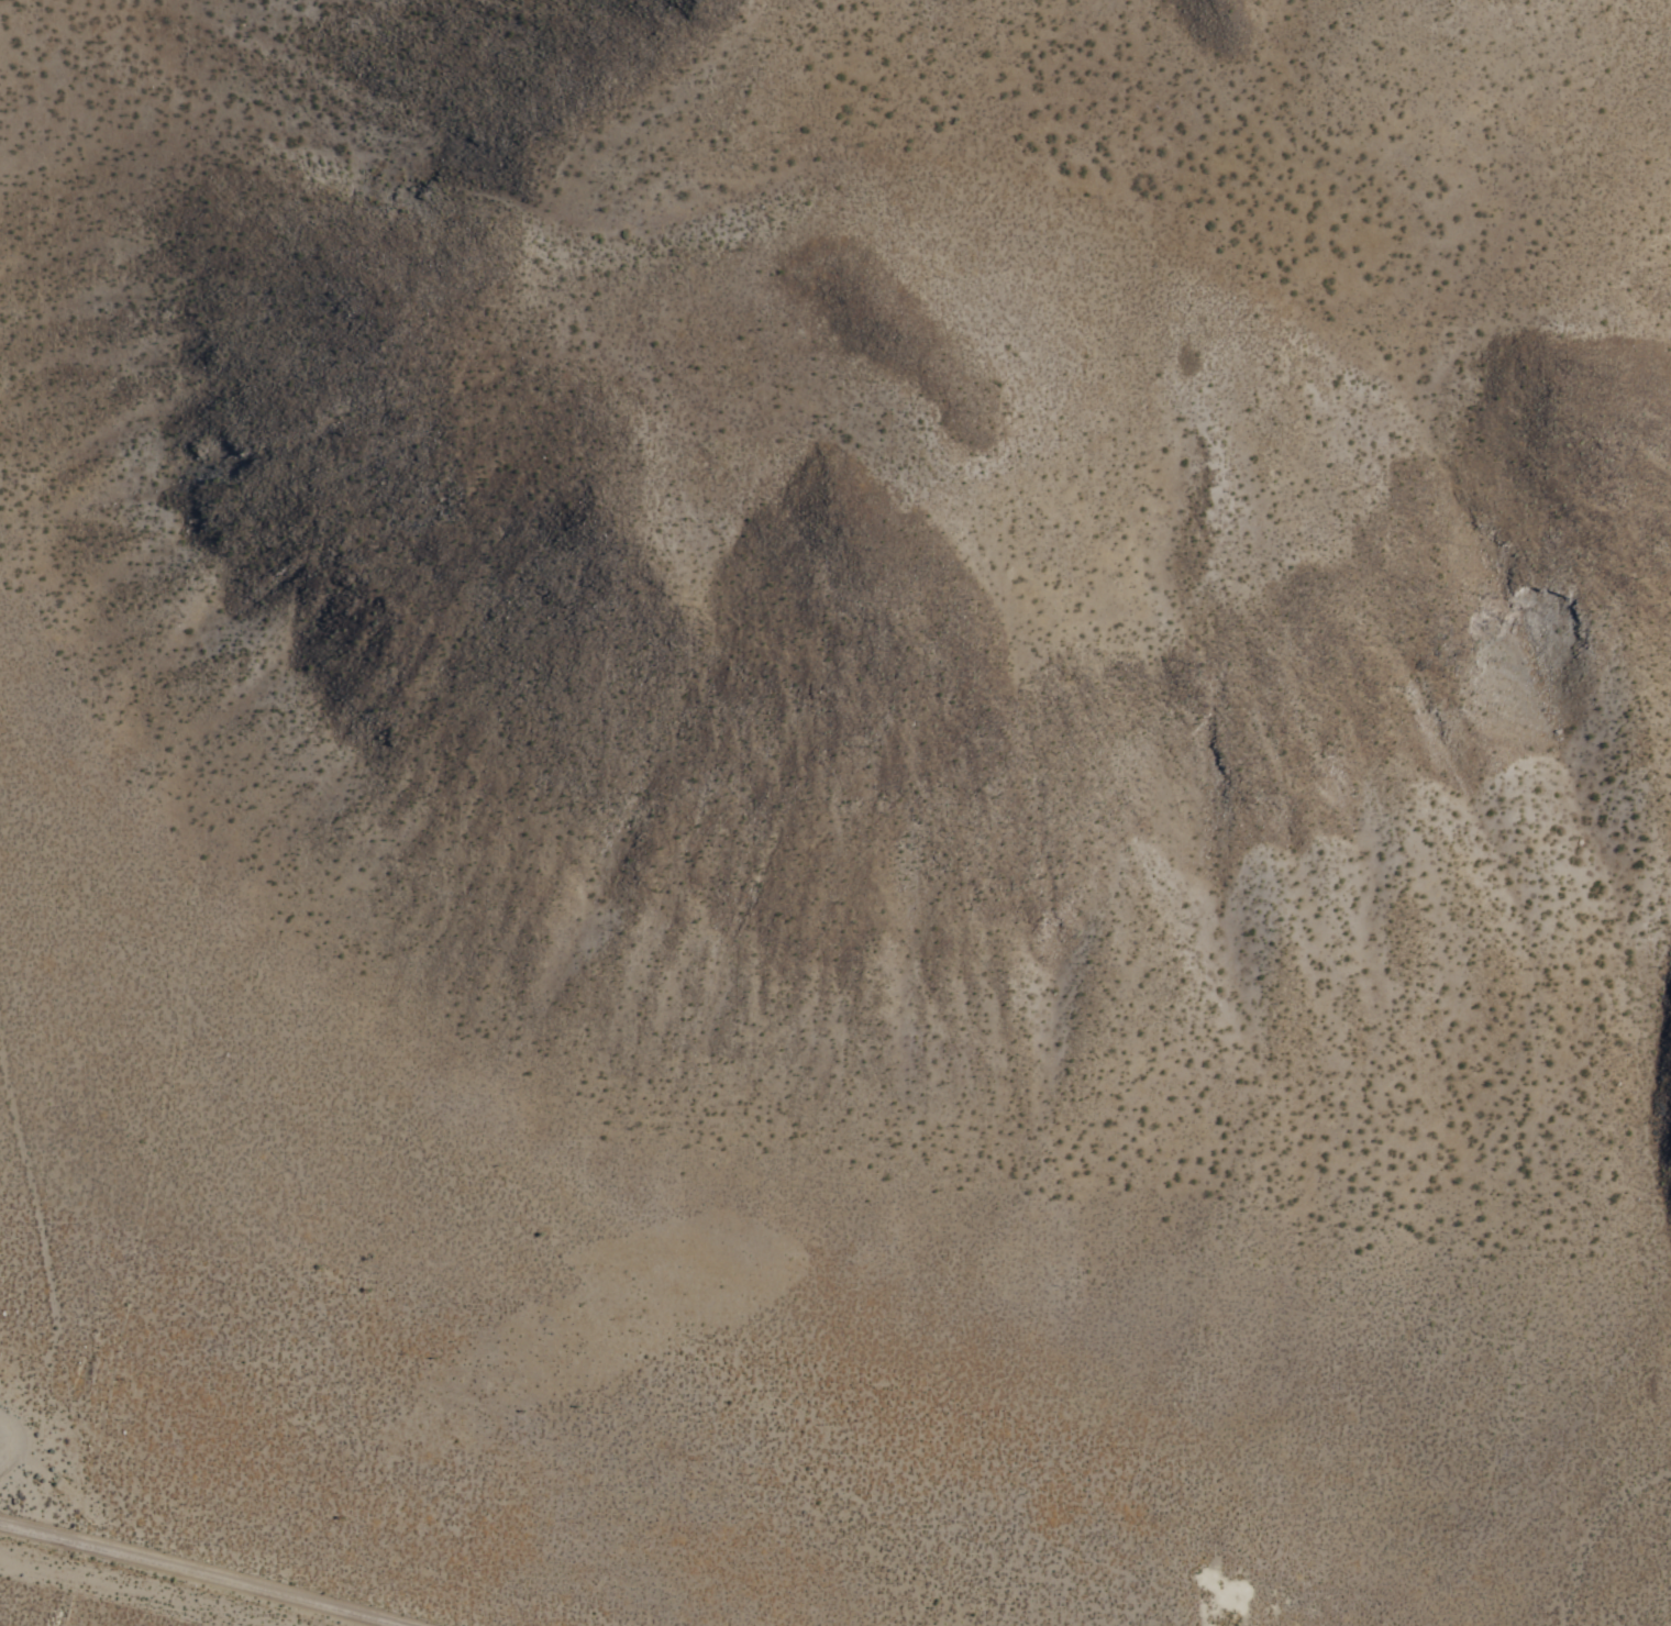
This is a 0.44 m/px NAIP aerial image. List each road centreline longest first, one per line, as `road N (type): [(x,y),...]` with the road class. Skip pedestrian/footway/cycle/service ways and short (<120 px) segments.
road 1 (residential): [(391,1625),(0,1525)]

